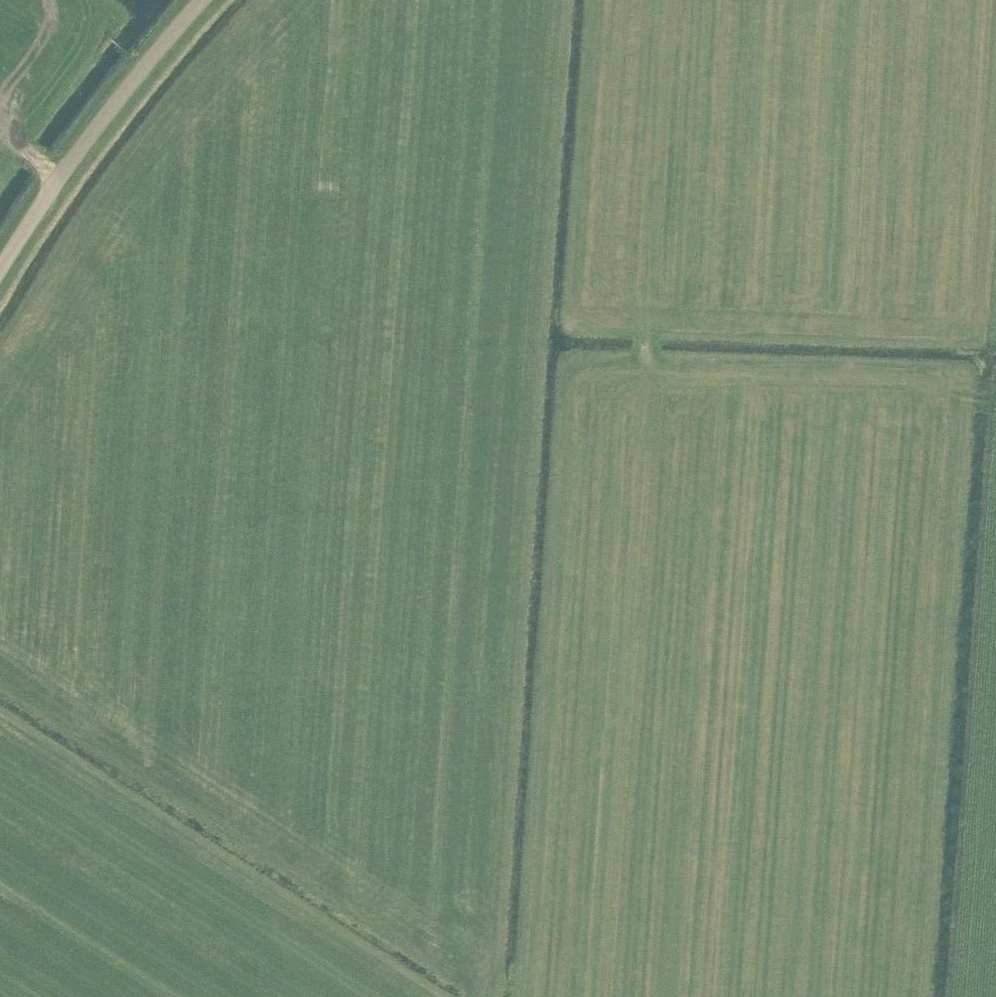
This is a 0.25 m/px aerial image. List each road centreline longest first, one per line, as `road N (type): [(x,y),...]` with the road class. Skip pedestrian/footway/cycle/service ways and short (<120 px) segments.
road 1 (unclassified): [(0,271),(74,158),(208,0)]

